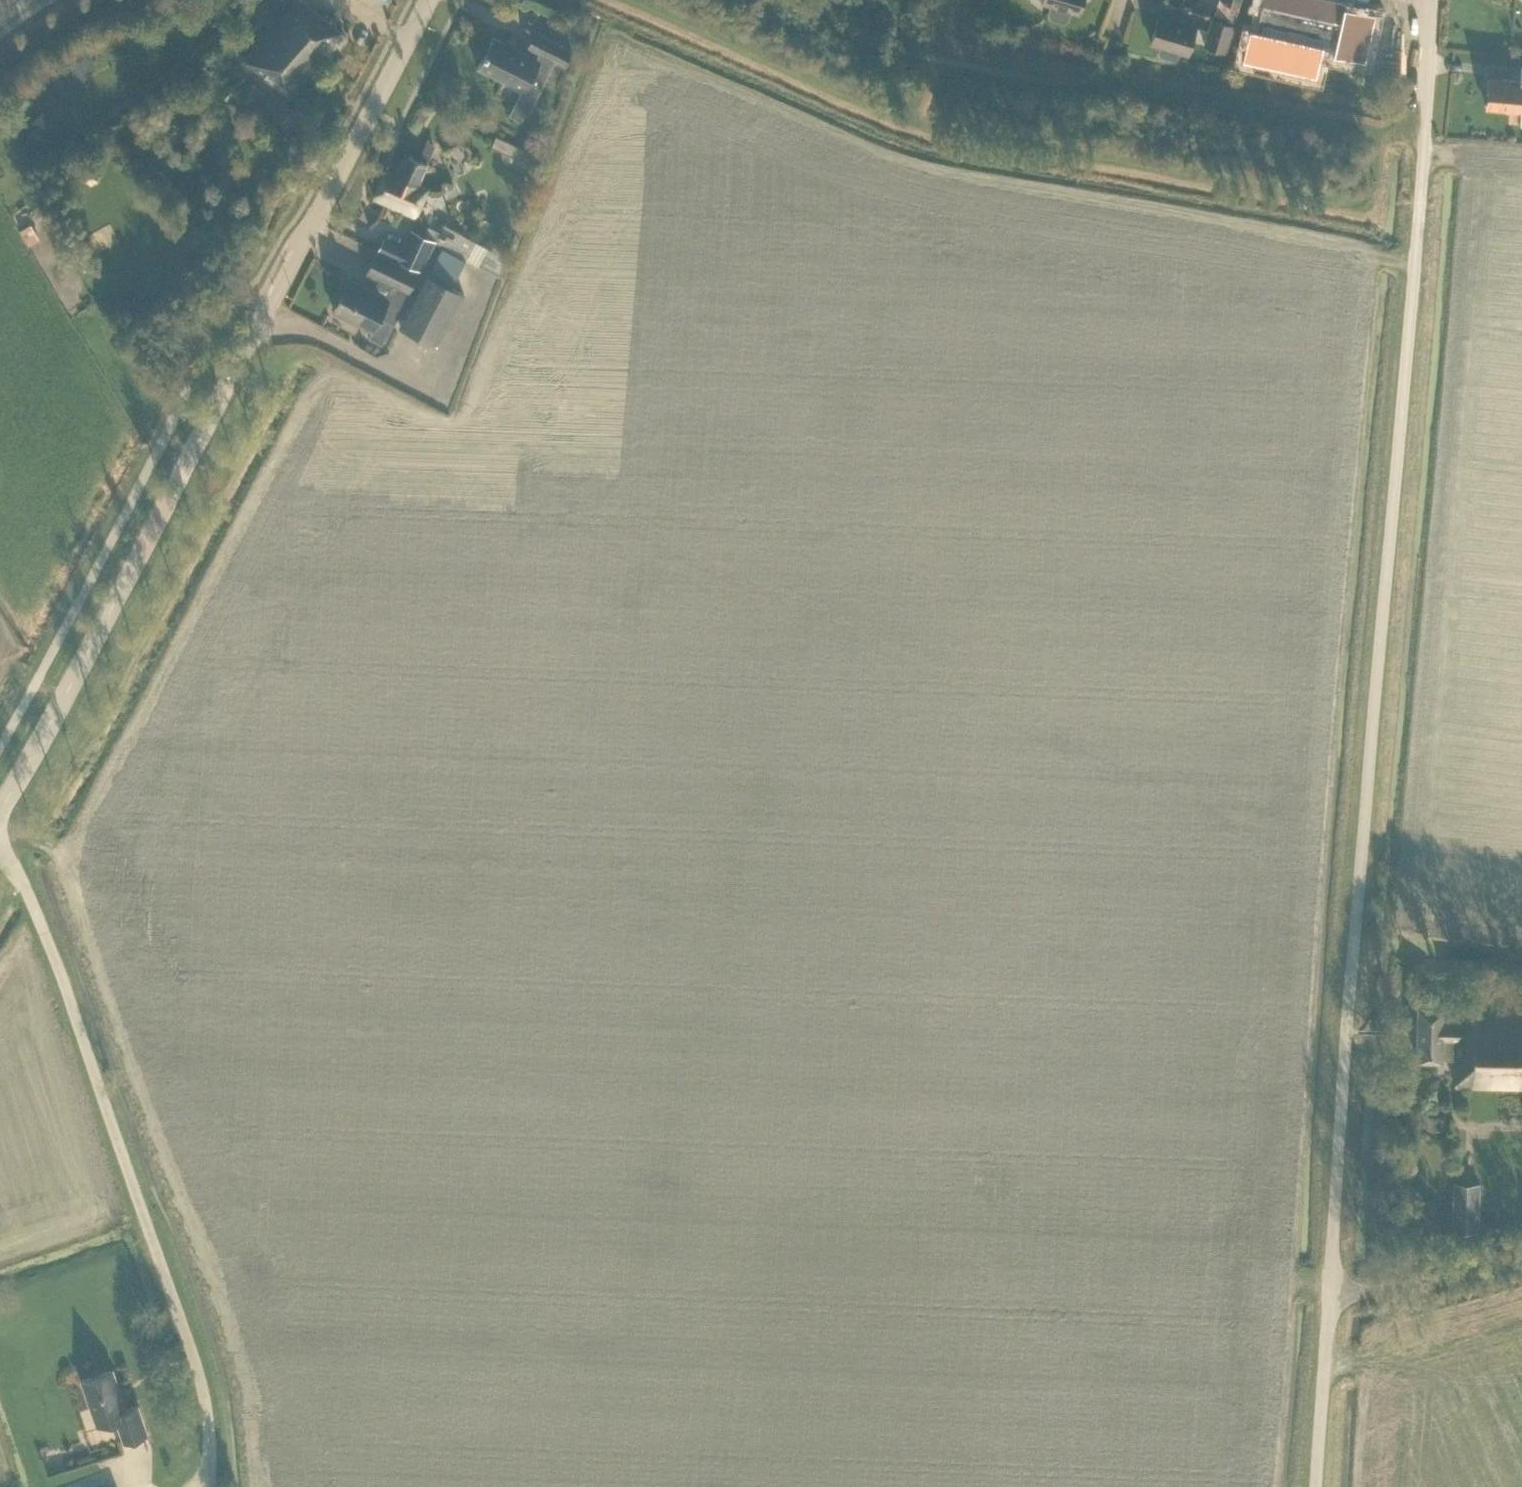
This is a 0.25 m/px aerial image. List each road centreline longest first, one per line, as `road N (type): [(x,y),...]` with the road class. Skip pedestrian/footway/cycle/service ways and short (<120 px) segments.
road 1 (unclassified): [(1313,1486),(1430,0)]
road 2 (tertiary): [(0,810),(423,0)]

